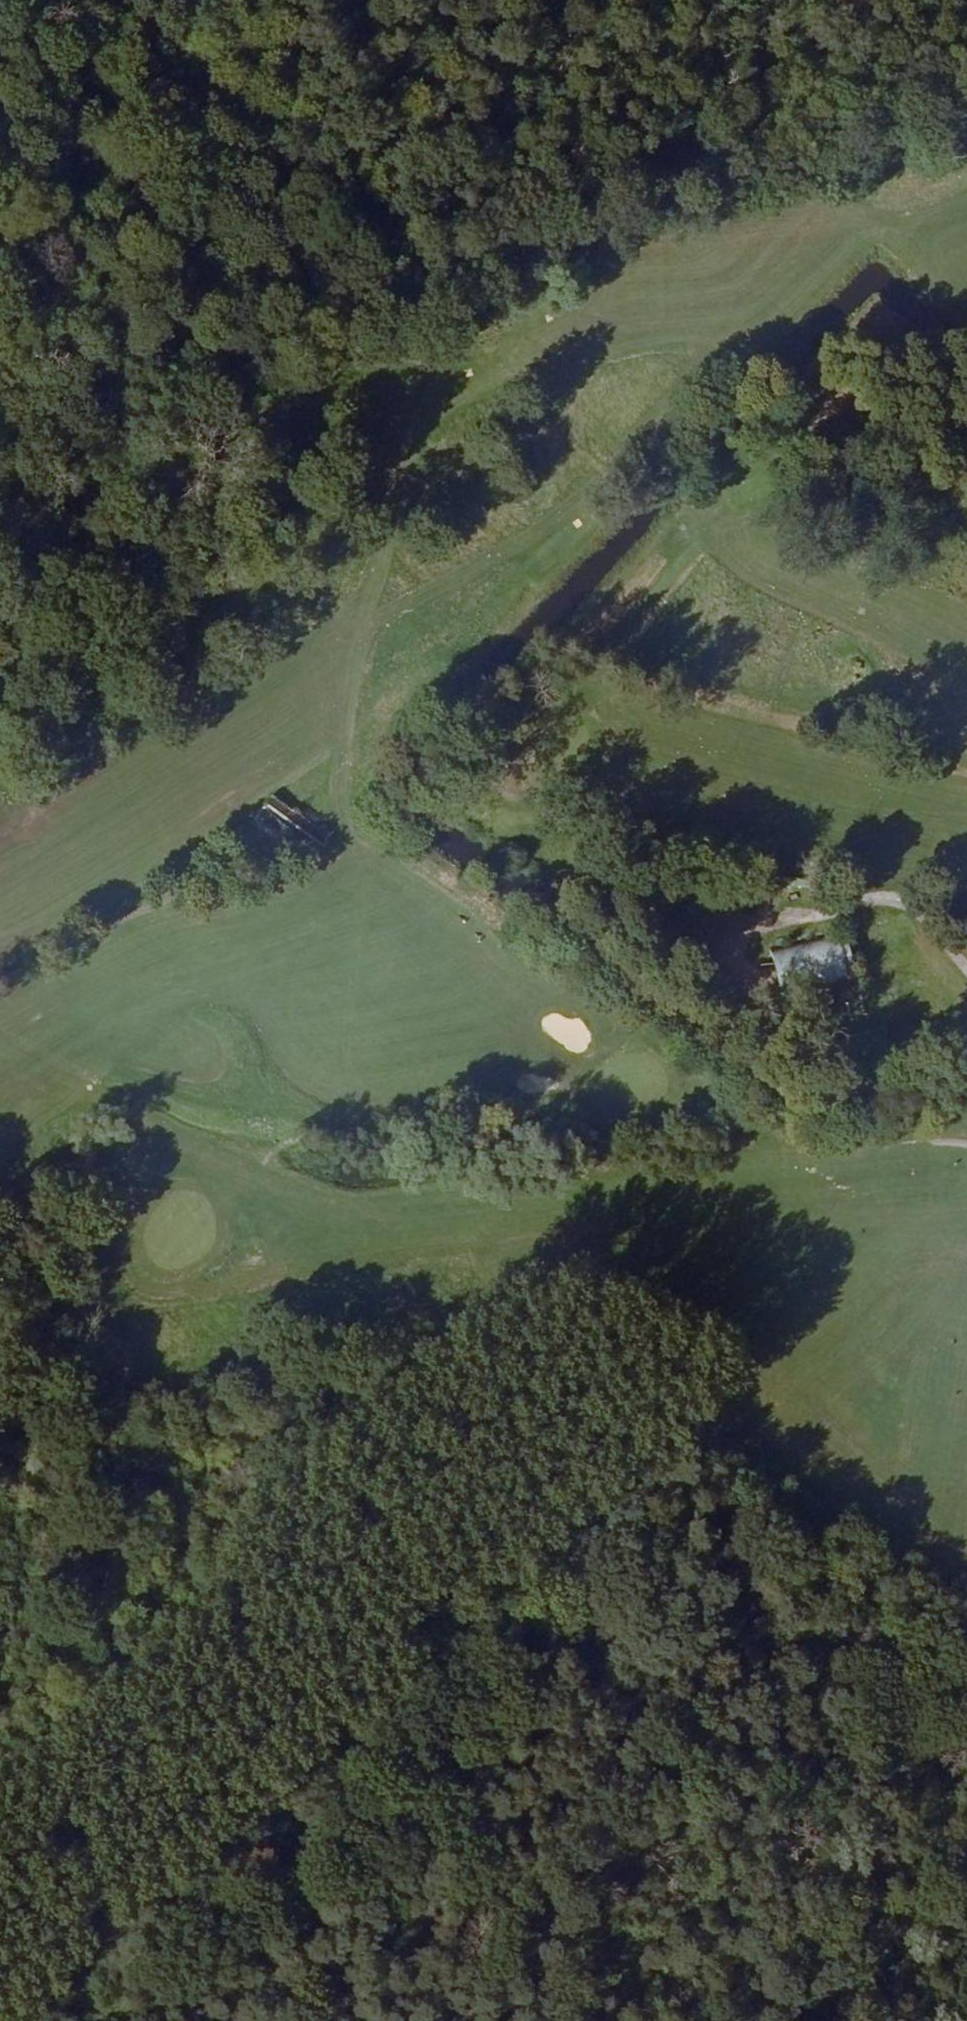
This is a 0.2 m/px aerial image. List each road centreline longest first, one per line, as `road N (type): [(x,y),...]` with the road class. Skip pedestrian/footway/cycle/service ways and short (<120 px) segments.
road 1 (track): [(26,2020),(966,1184)]
road 2 (track): [(0,1010),(384,1208),(0,1287)]
road 3 (track): [(657,408),(138,0)]

